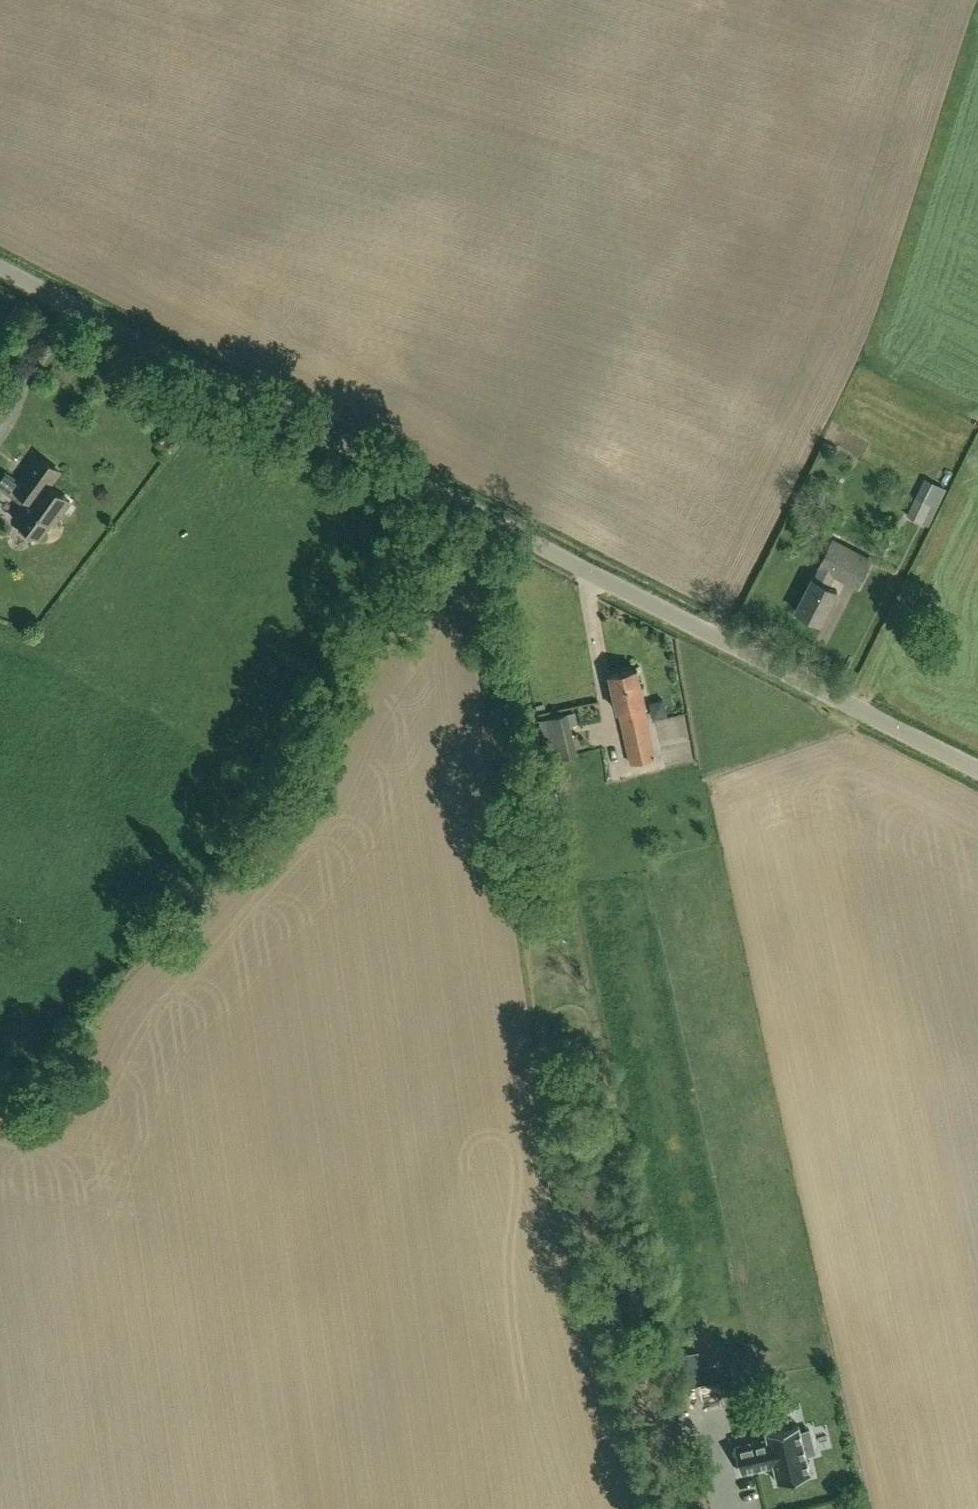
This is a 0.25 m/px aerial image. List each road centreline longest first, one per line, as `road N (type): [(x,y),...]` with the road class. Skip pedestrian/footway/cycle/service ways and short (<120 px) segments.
road 1 (unclassified): [(977,773),(0,273)]
road 2 (track): [(725,1508),(701,1392)]

